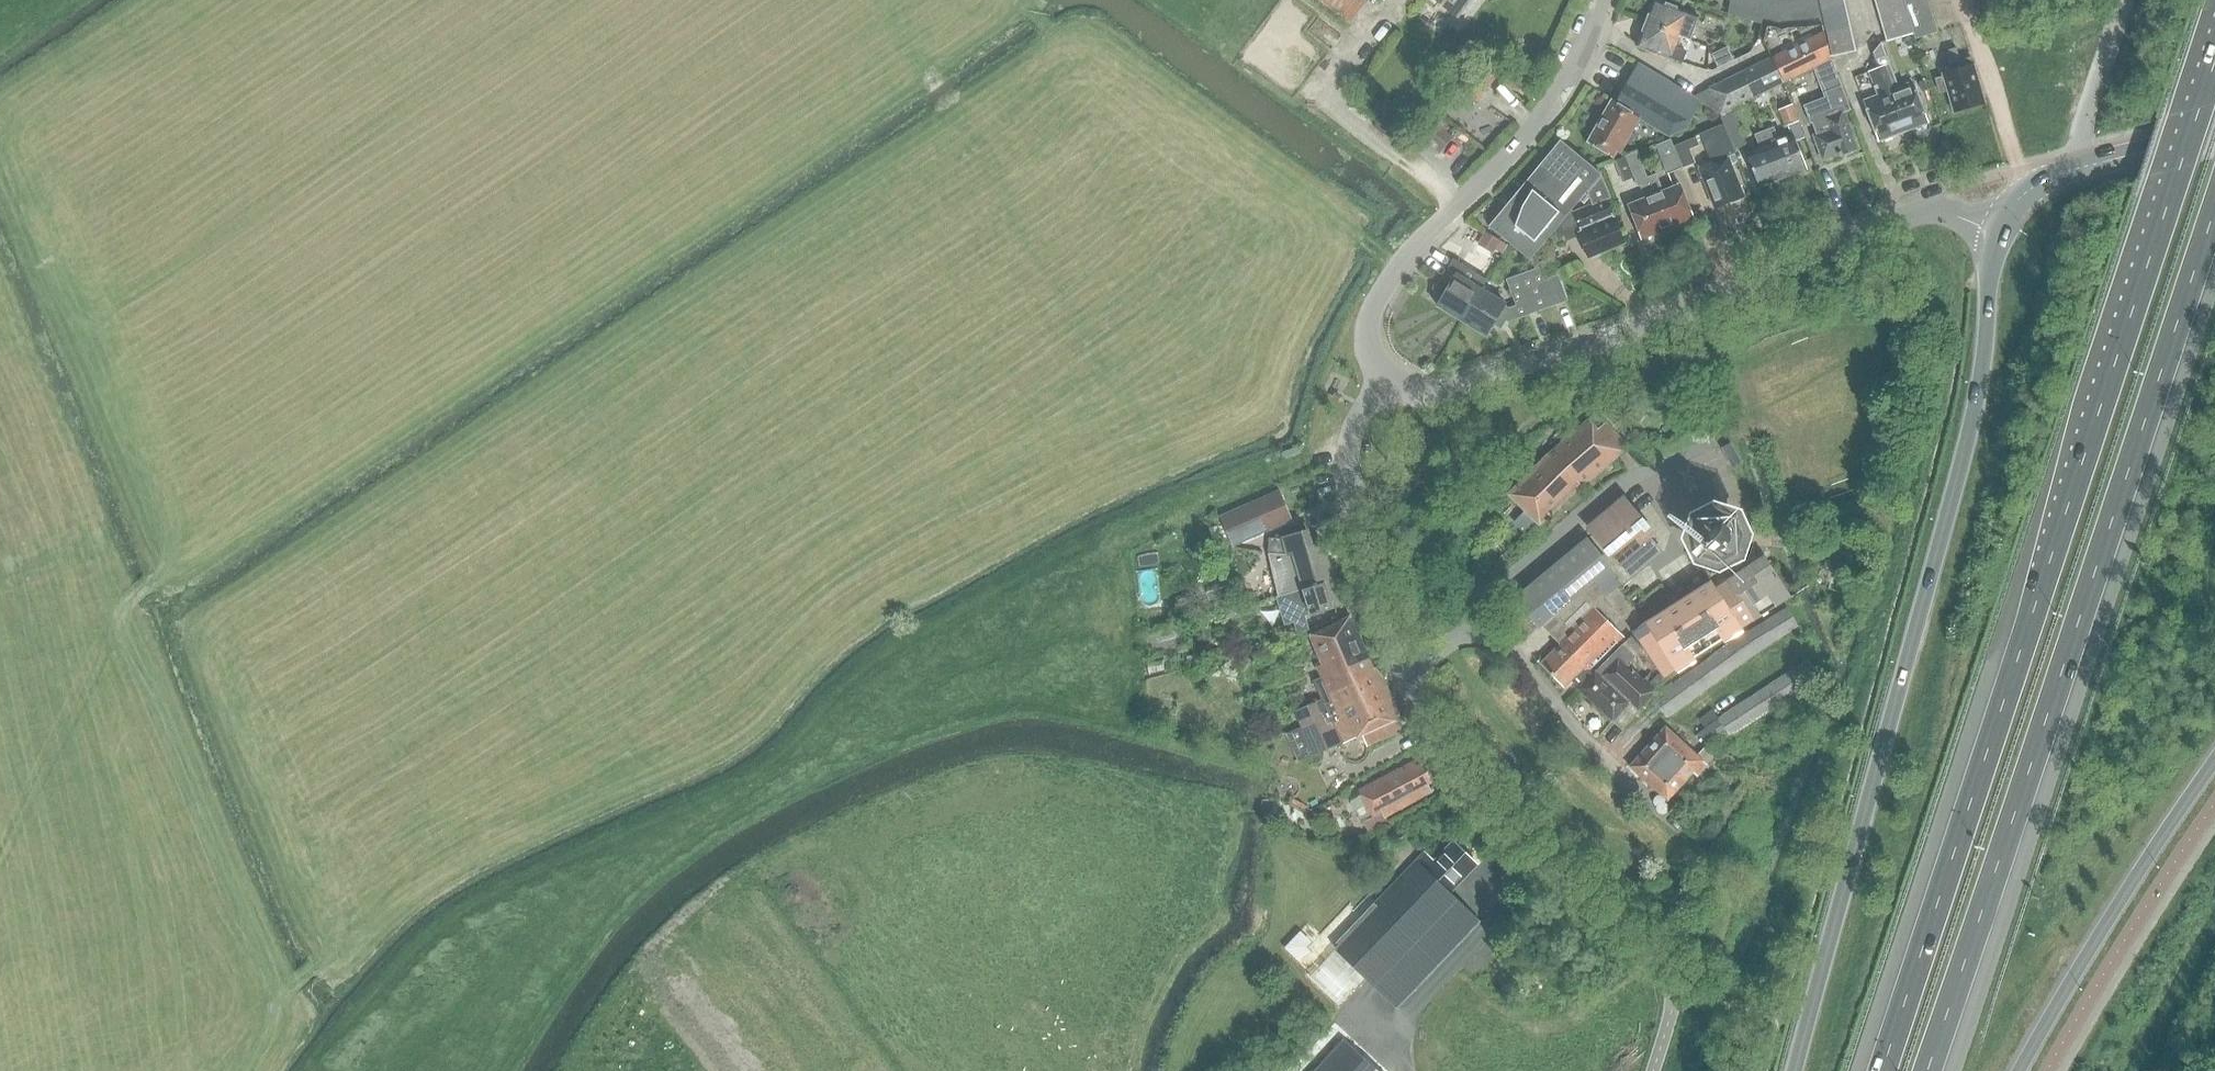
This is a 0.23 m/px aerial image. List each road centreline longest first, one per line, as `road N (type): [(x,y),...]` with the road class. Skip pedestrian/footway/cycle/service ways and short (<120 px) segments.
road 1 (trunk): [(2214,58),(1881,1070)]
road 2 (trunk): [(1928,1070),(2214,205)]
road 3 (trunk): [(1995,236),(1967,434),(1793,1070)]
road 4 (residential): [(1379,375),(1409,389),(1450,389),(1703,304),(1913,212),(1943,213),(1995,236)]
road 5 (residential): [(1677,828),(1611,769),(1498,638),(1465,634),(1398,673)]
road 6 (trunk): [(2020,1070),(2129,883),(2214,762)]
road 7 (unclassified): [(1400,266),(1529,134),(1604,0)]
road 8 (residential): [(1398,673),(1371,602),(1349,481),(1350,442),(1379,375)]
road 9 (residential): [(1575,893),(1491,829),(1442,764),(1398,673)]
road 10 (primary): [(1995,236),(2024,193),(2055,173),(2214,128)]
road 11 (track): [(1963,0),(2030,188)]
road 12 (track): [(2125,0),(2088,118),(2093,161)]
road 13 (track): [(1799,644),(1698,714),(1669,722)]

